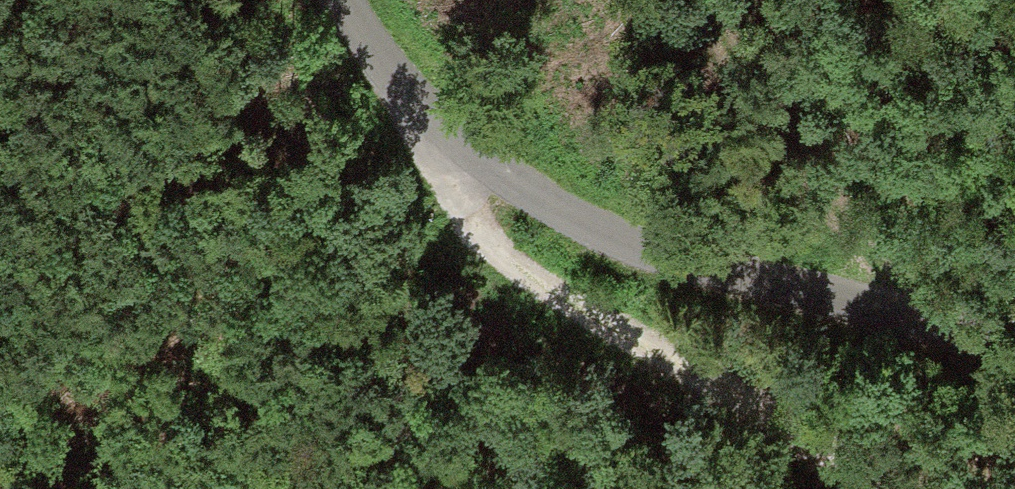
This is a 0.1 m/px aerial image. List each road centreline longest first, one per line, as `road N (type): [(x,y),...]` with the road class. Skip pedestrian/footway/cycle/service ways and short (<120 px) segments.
road 1 (unclassified): [(1014,359),(584,231),(428,138),(330,0)]
road 2 (track): [(428,138),(452,204),(488,261),(883,488)]
road 3 (track): [(864,314),(685,0)]

